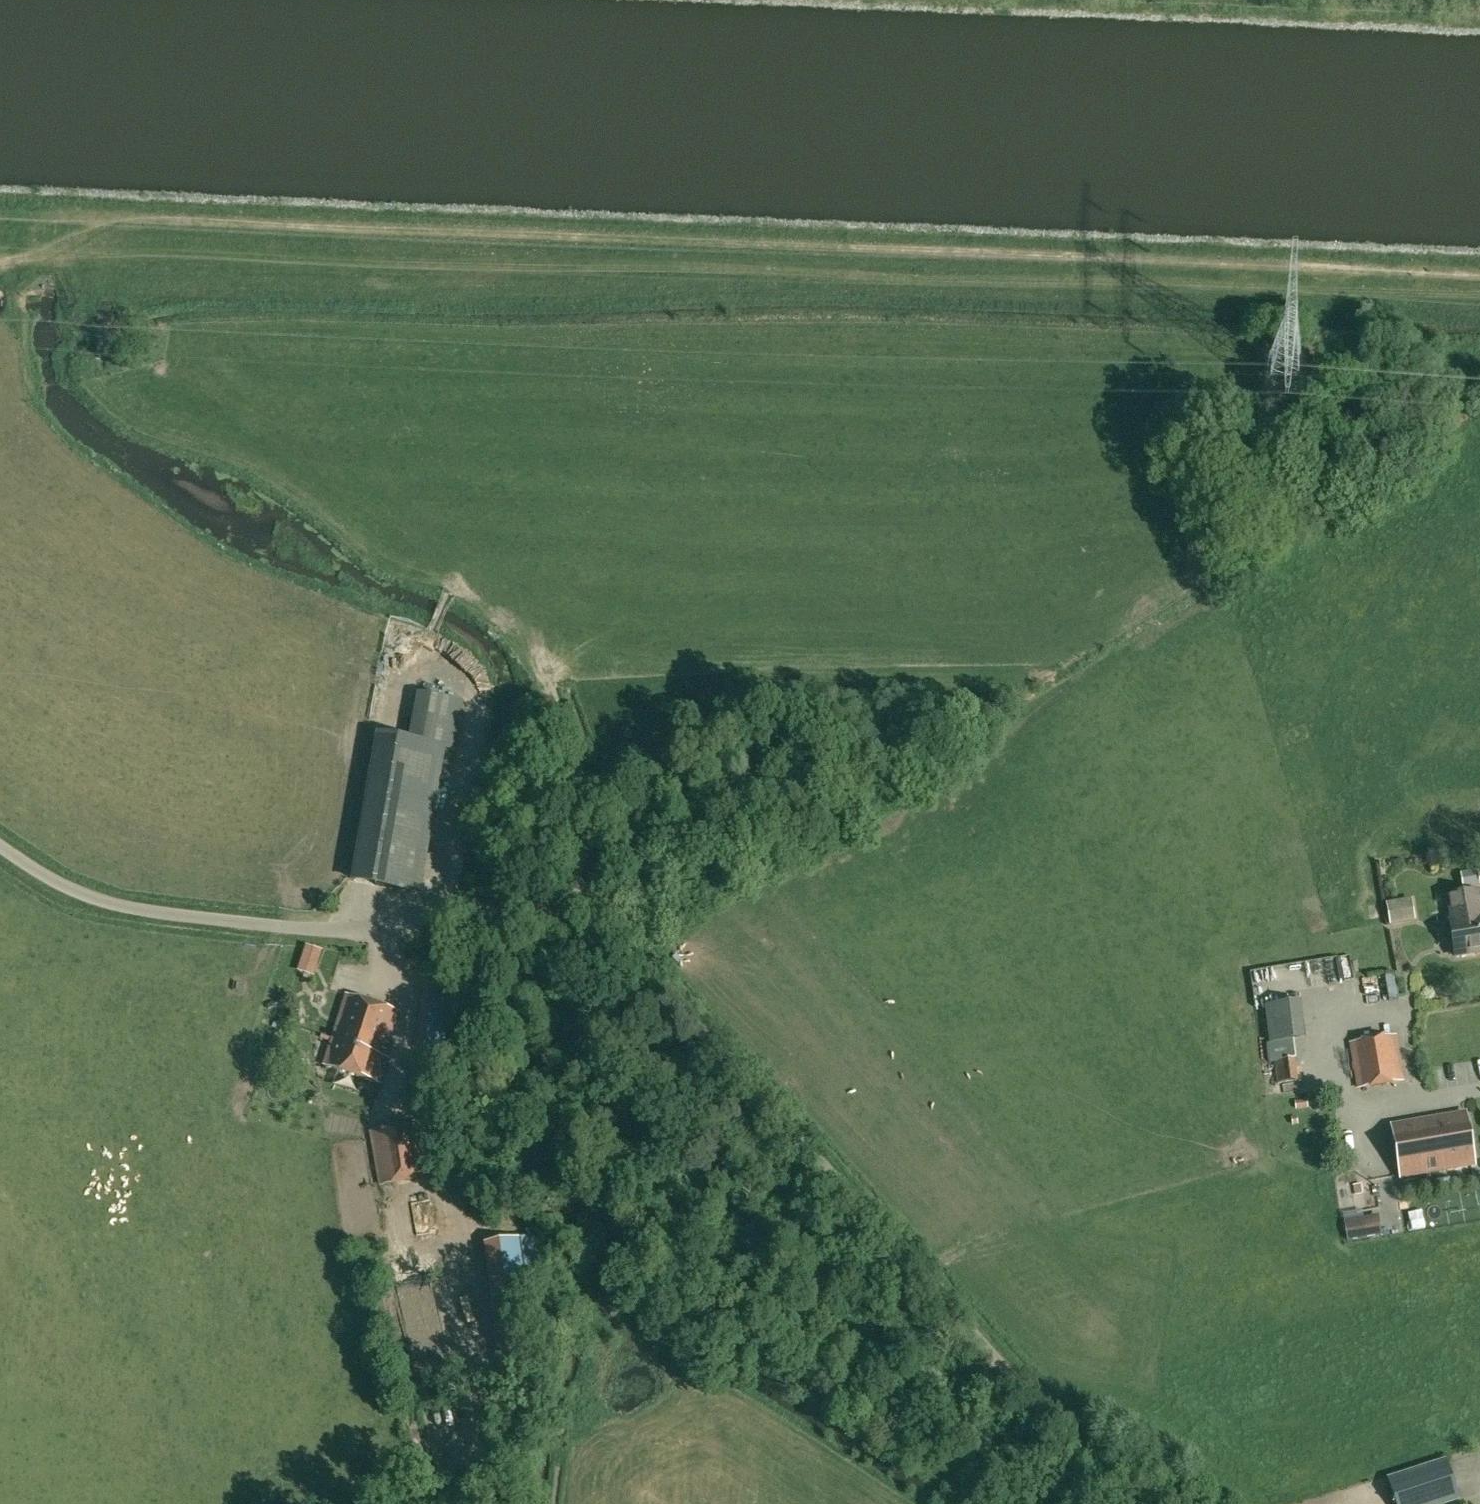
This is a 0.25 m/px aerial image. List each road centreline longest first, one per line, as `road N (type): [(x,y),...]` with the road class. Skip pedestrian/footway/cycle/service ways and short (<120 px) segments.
road 1 (track): [(0,263),(37,259),(108,224),(136,220),(1479,277)]
road 2 (unclassified): [(1160,1503),(1060,1429),(592,920),(465,912),(356,933),(180,916),(90,897),(0,846)]

